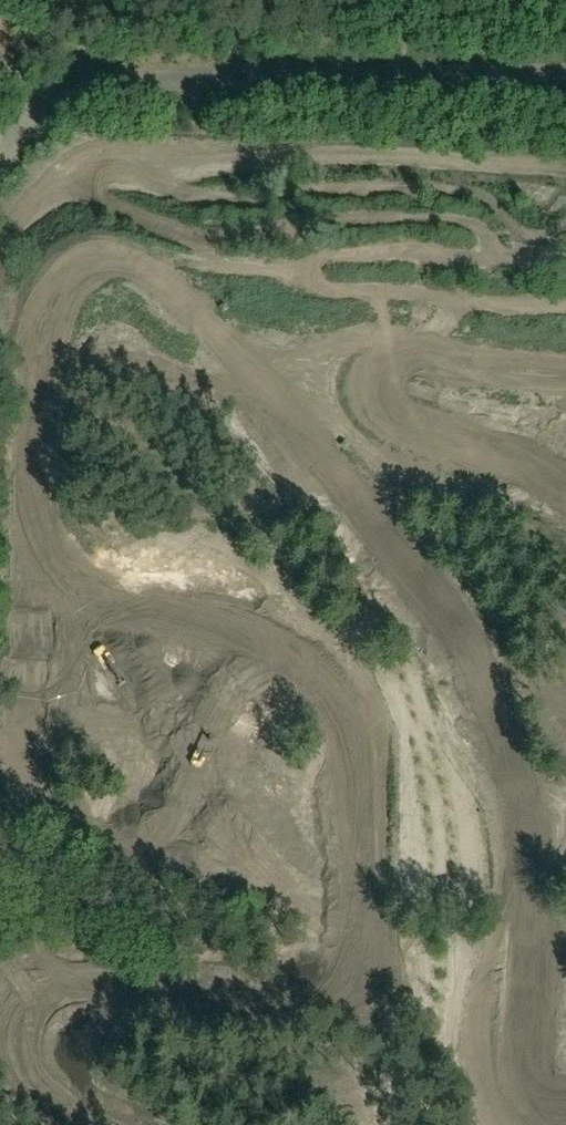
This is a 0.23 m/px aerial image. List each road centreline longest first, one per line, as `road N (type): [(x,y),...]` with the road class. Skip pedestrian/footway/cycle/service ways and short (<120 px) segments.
road 1 (track): [(565,164),(322,151),(267,155),(60,199),(22,225),(0,261)]
road 2 (unclassified): [(0,154),(62,103),(125,82),(565,75)]
road 3 (track): [(565,355),(363,374),(271,333),(231,325),(0,303)]

